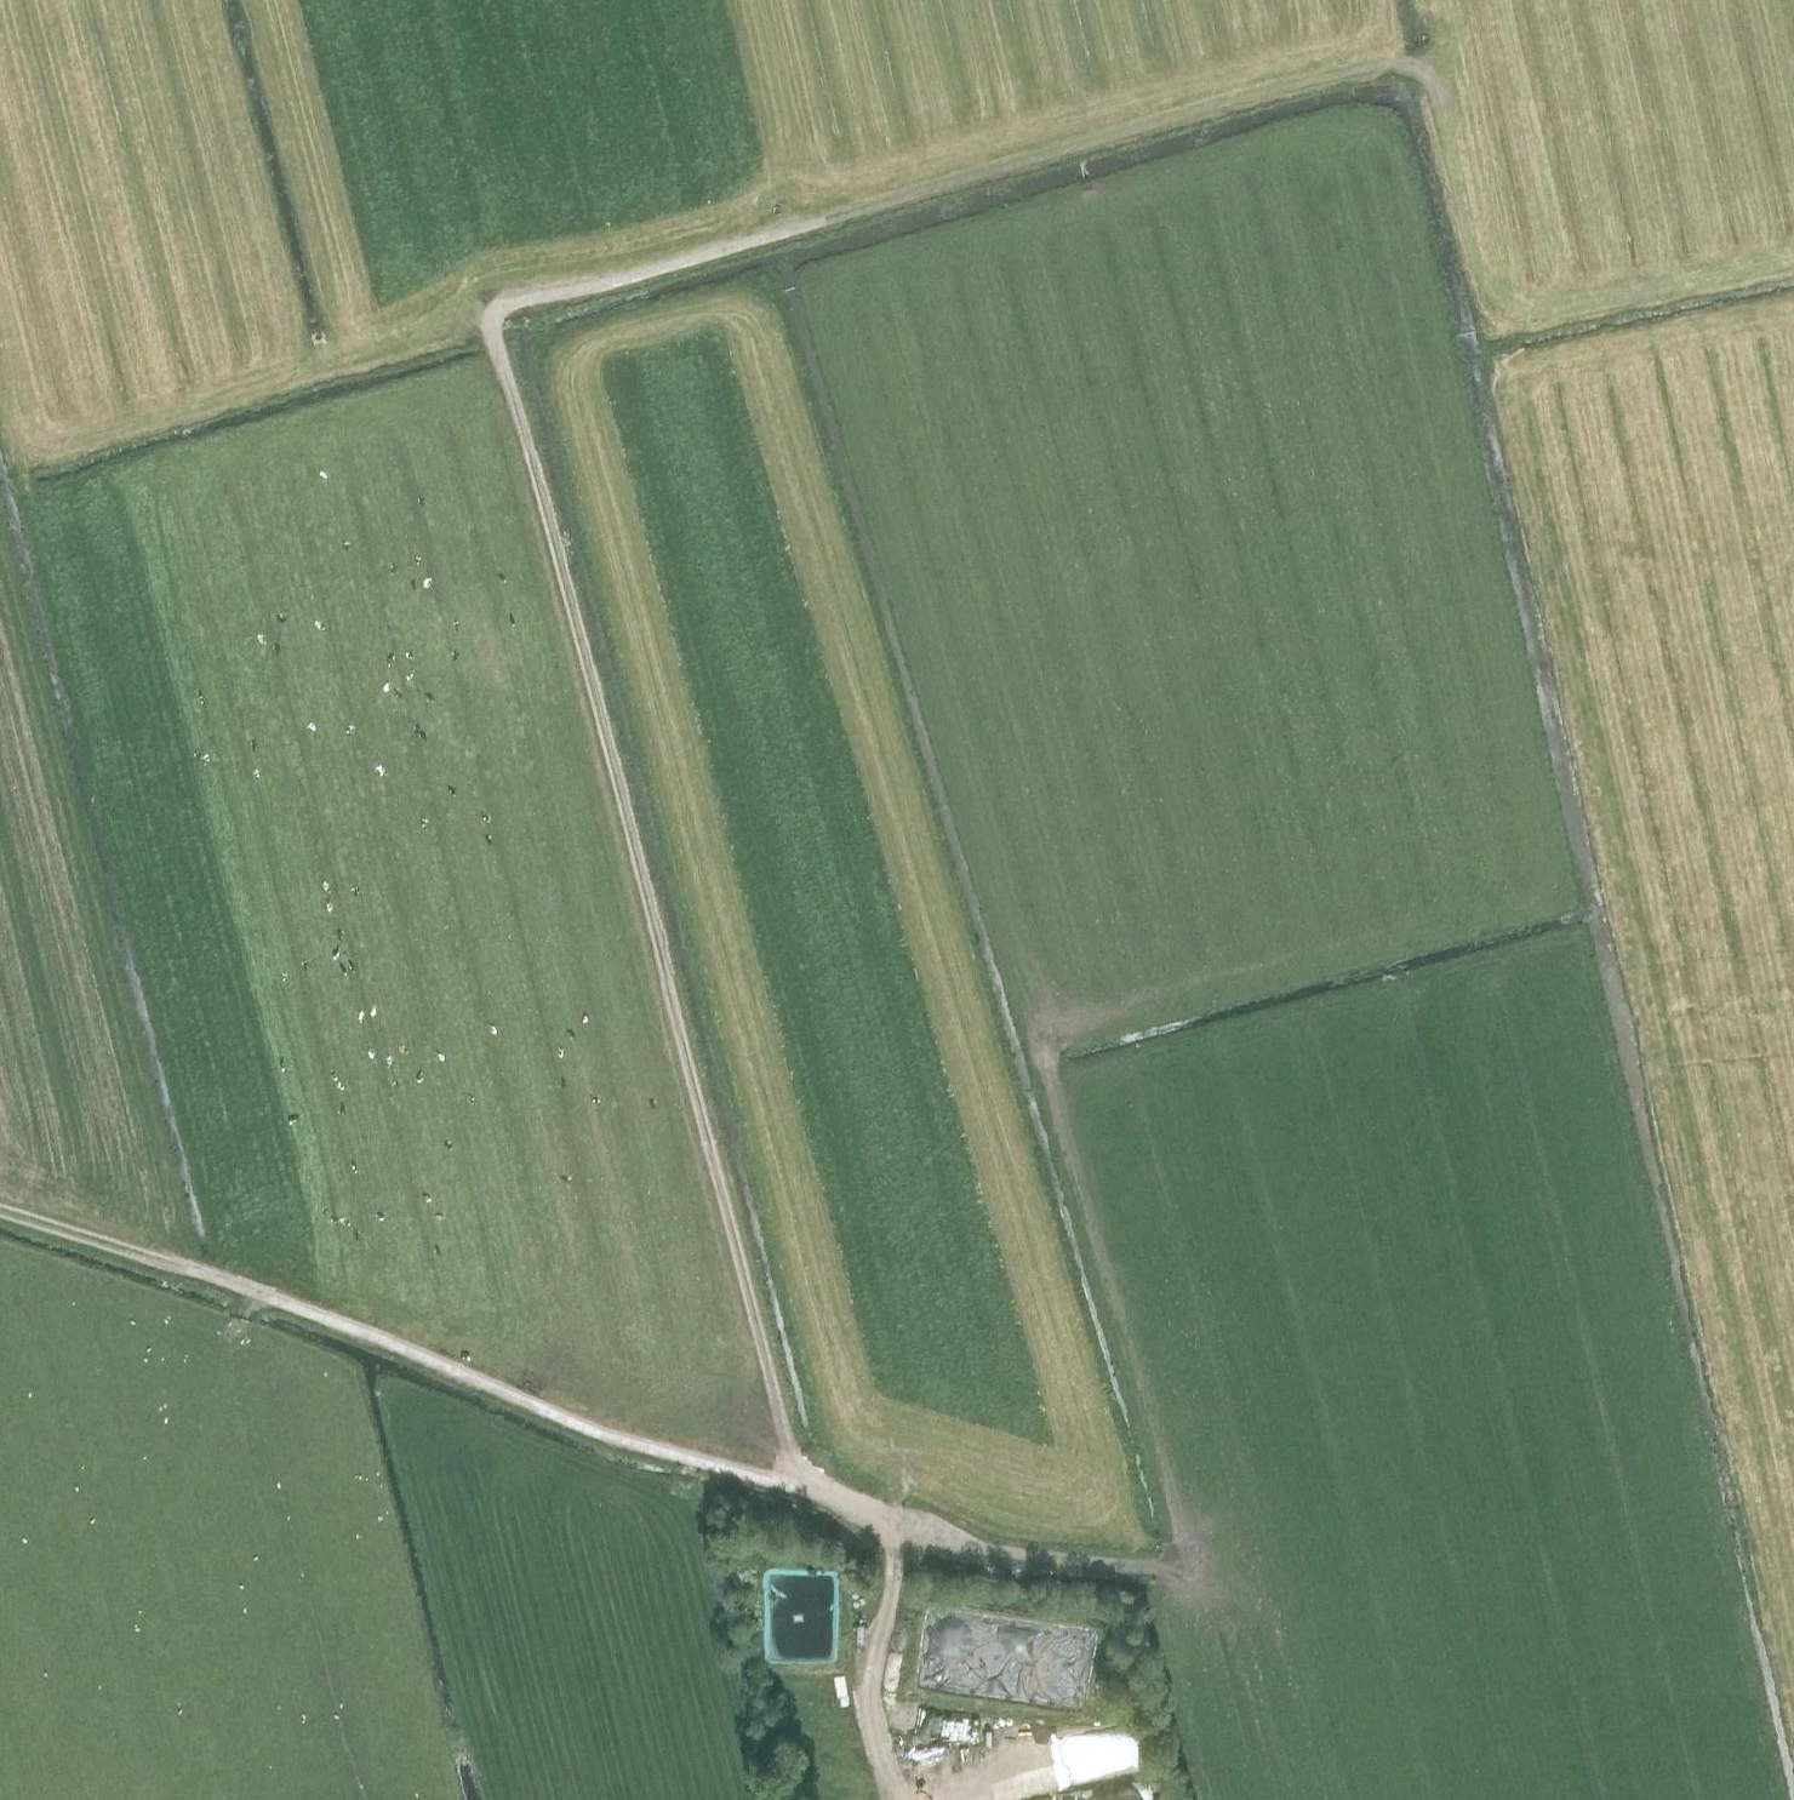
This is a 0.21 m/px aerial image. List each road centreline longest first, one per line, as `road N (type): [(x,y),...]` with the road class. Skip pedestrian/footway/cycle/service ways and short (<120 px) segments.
road 1 (track): [(804,1490),(494,323),(512,307),(1153,120),(1348,68),(1390,62),(1416,68)]
road 2 (track): [(910,1799),(891,1781),(868,1699),(893,1534),(845,1502),(598,1433),(377,1339),(0,1210)]
road 3 (track): [(893,1534),(1151,1570)]

